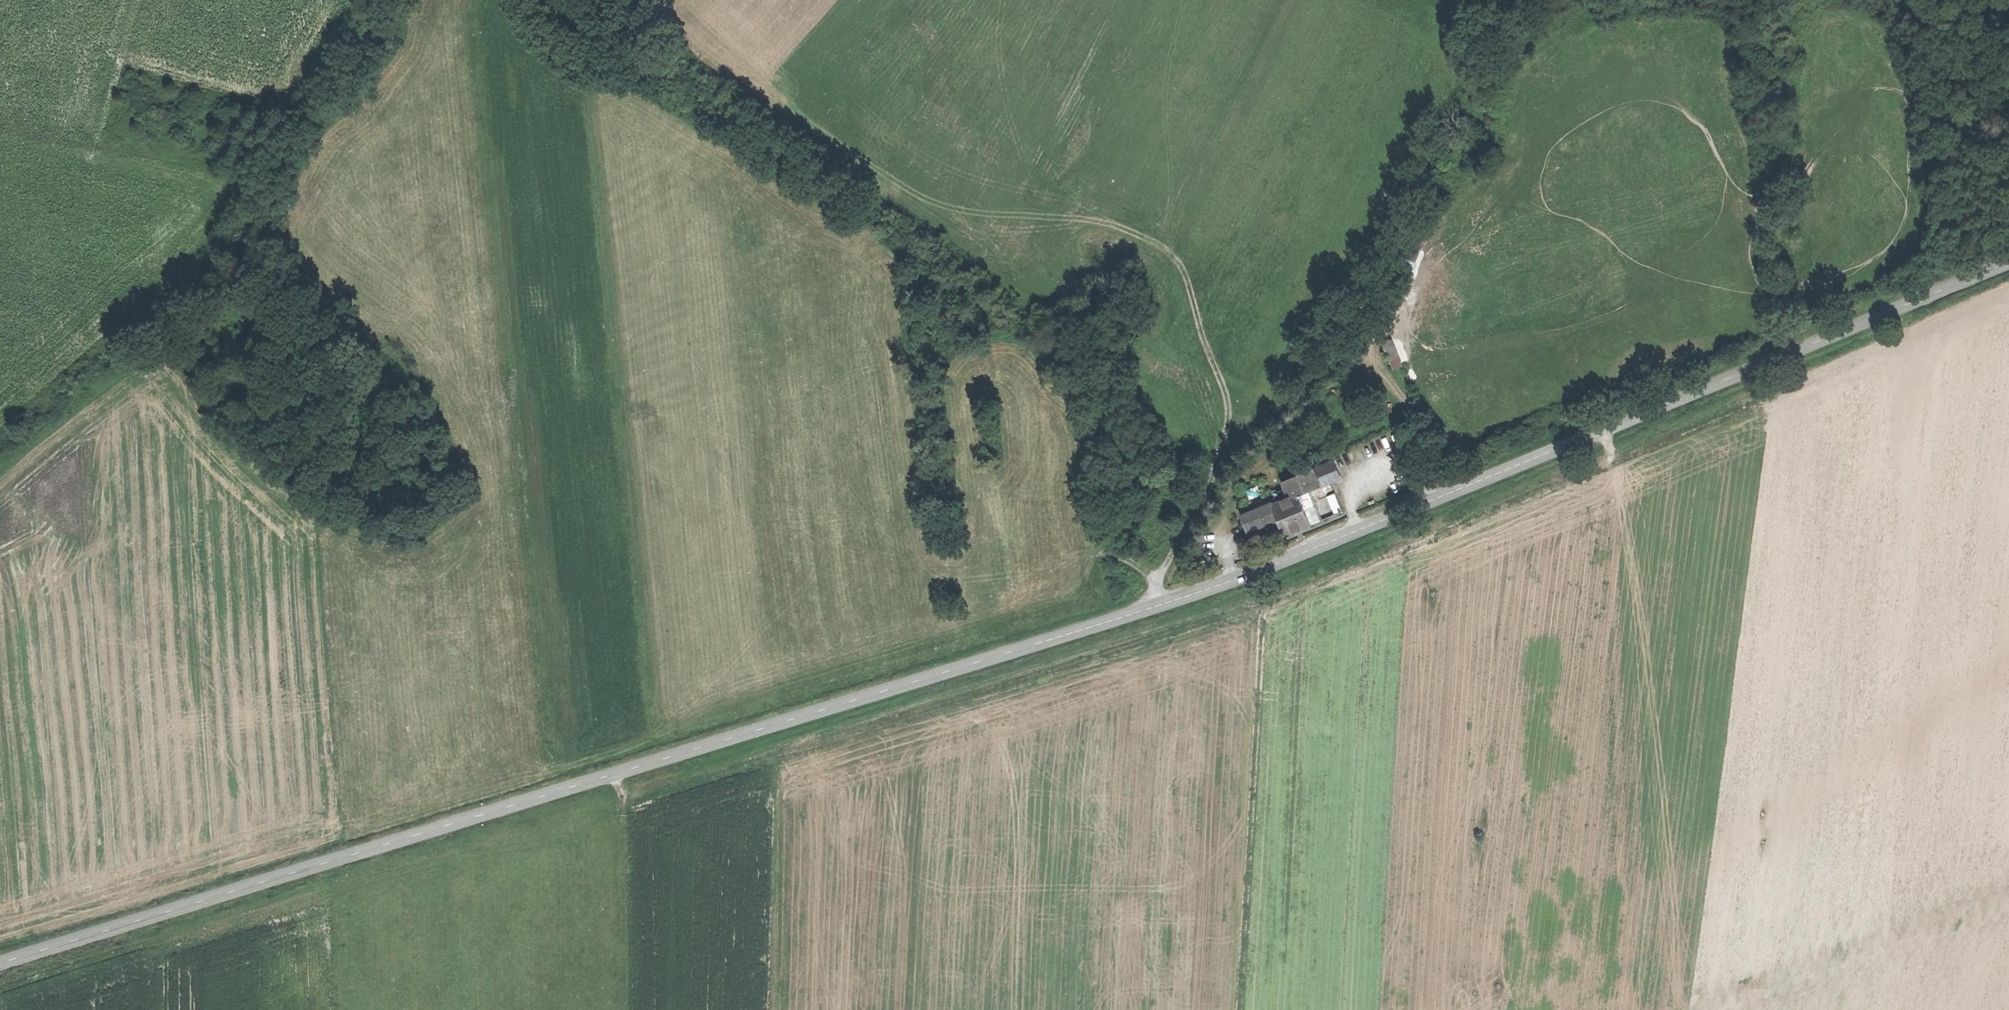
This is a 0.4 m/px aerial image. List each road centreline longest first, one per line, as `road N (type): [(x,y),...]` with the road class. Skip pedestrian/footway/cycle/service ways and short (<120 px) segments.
road 1 (secondary): [(0,963),(1211,589),(2008,266)]
road 2 (track): [(1526,0),(1417,236),(1351,347),(1309,394),(1240,439),(1146,610)]

